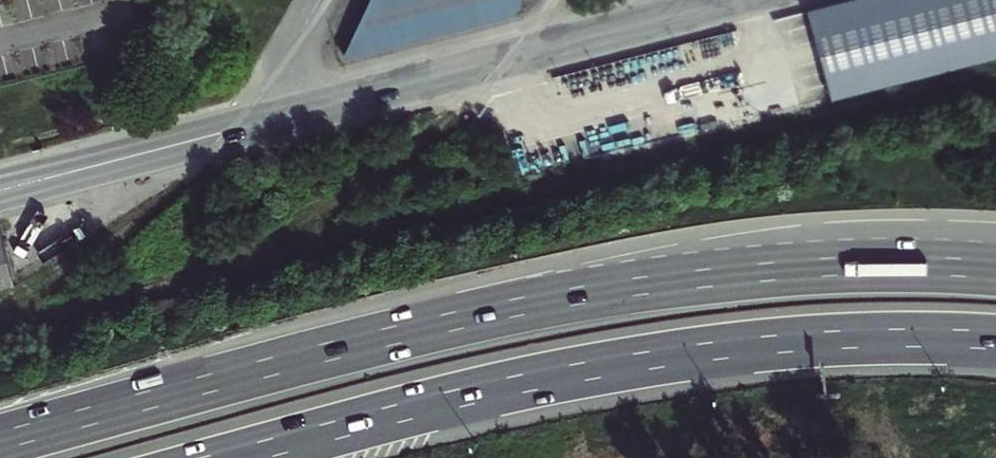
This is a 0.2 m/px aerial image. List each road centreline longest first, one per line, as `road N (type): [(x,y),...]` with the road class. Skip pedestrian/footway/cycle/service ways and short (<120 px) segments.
road 1 (motorway): [(995,271),(777,270),(589,294),(341,348),(0,441)]
road 2 (motorway): [(228,457),(482,392),(644,361),(855,339),(995,342)]

